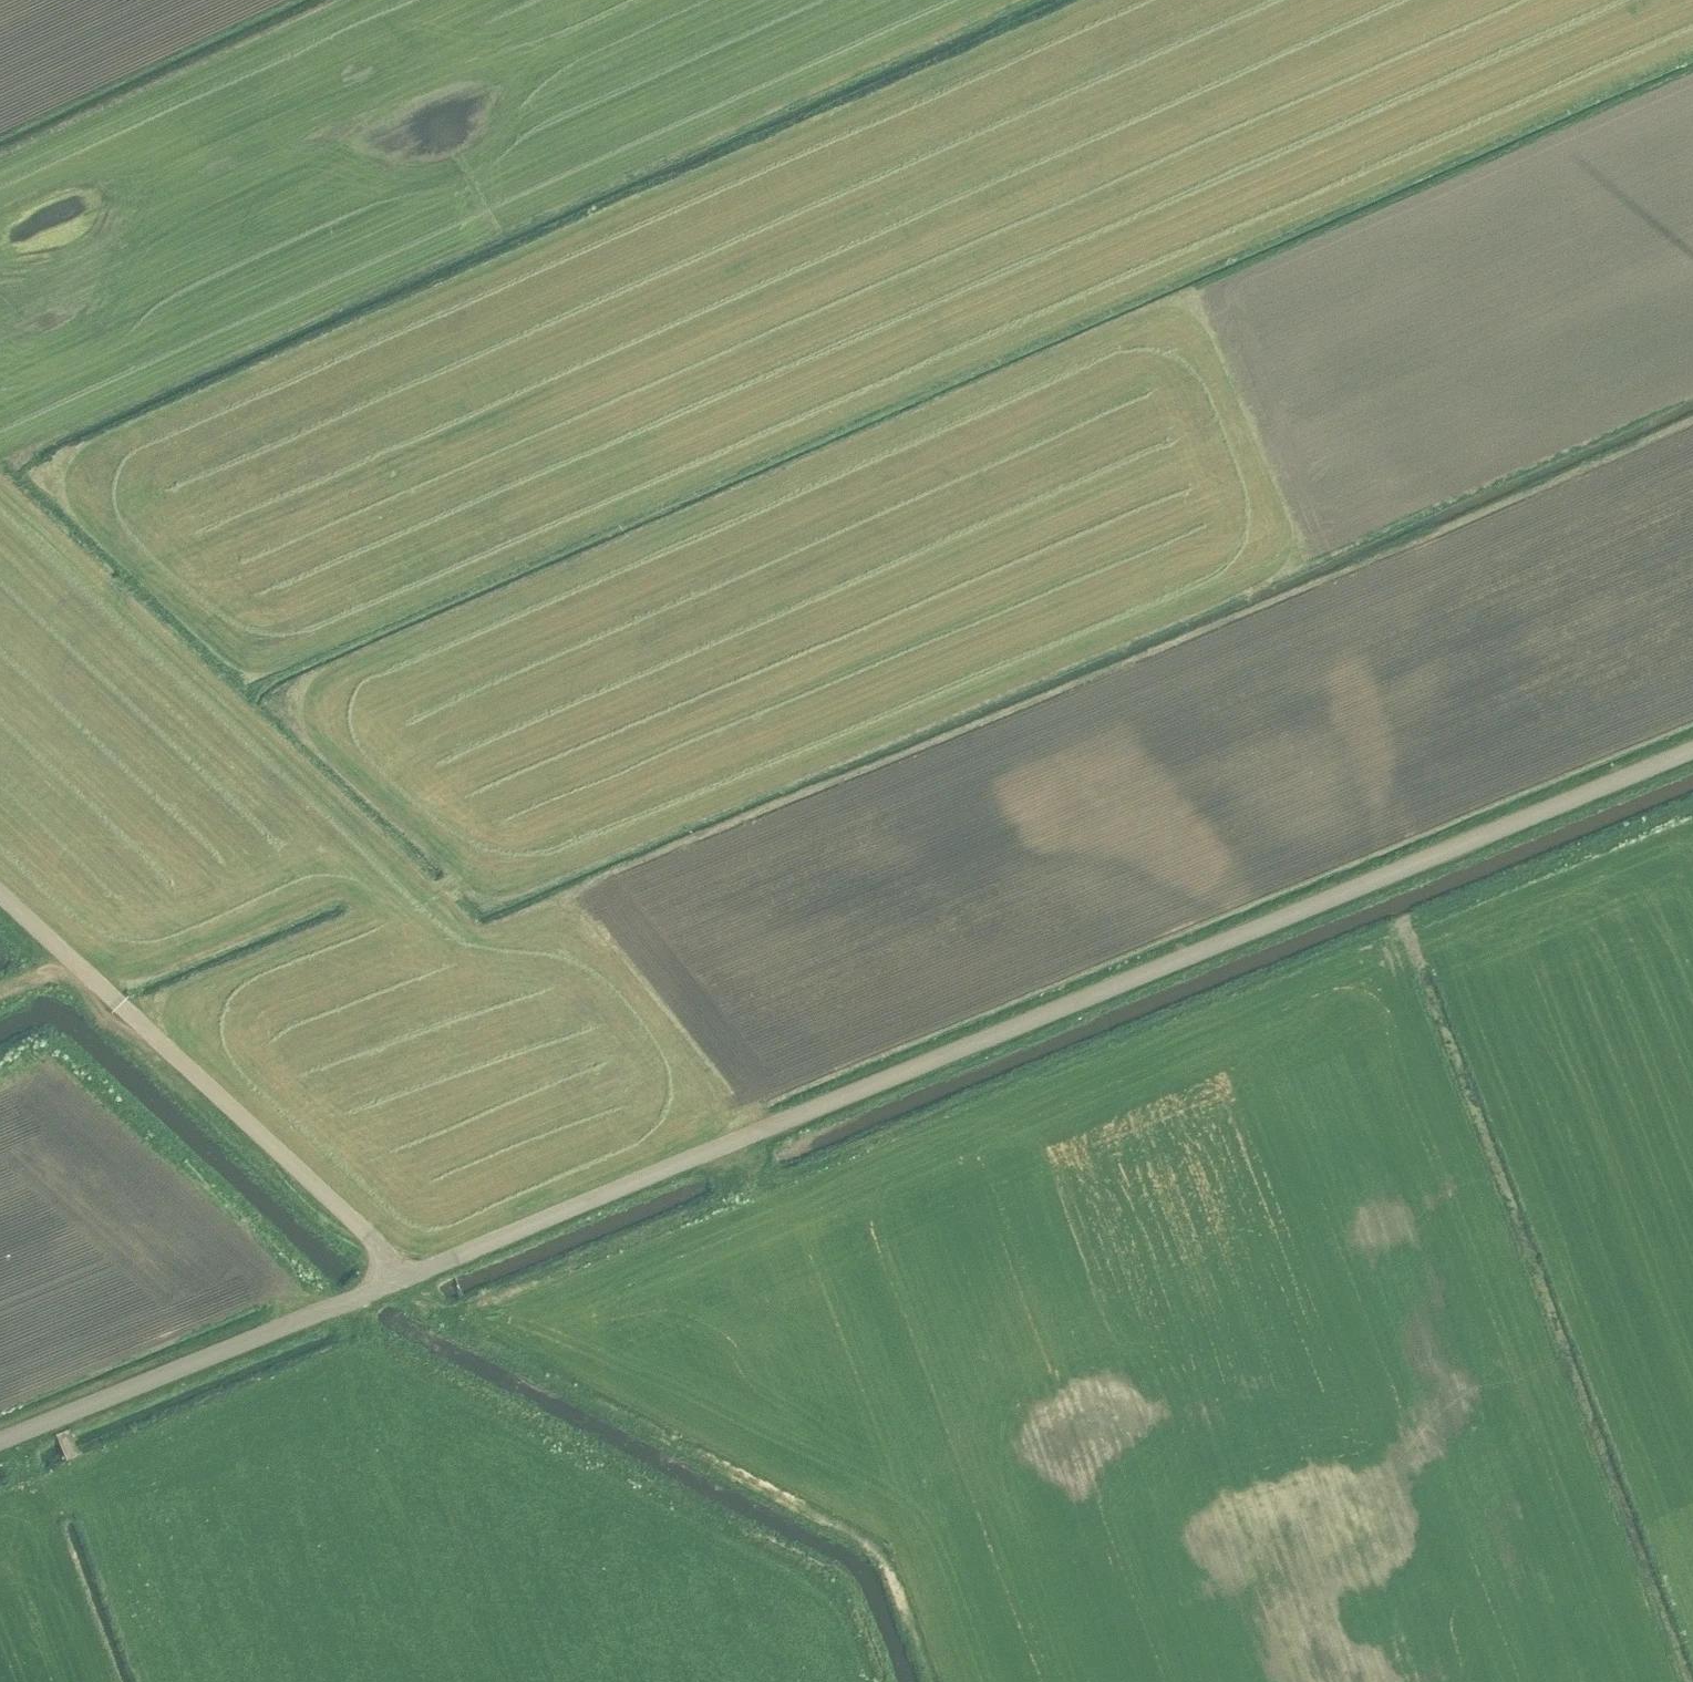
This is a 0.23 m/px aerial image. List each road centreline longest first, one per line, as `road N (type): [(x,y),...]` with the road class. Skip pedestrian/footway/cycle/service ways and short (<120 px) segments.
road 1 (unclassified): [(410,1275),(1692,751)]
road 2 (unclassified): [(410,1275),(0,893)]
road 3 (unclassified): [(0,1443),(410,1275)]

